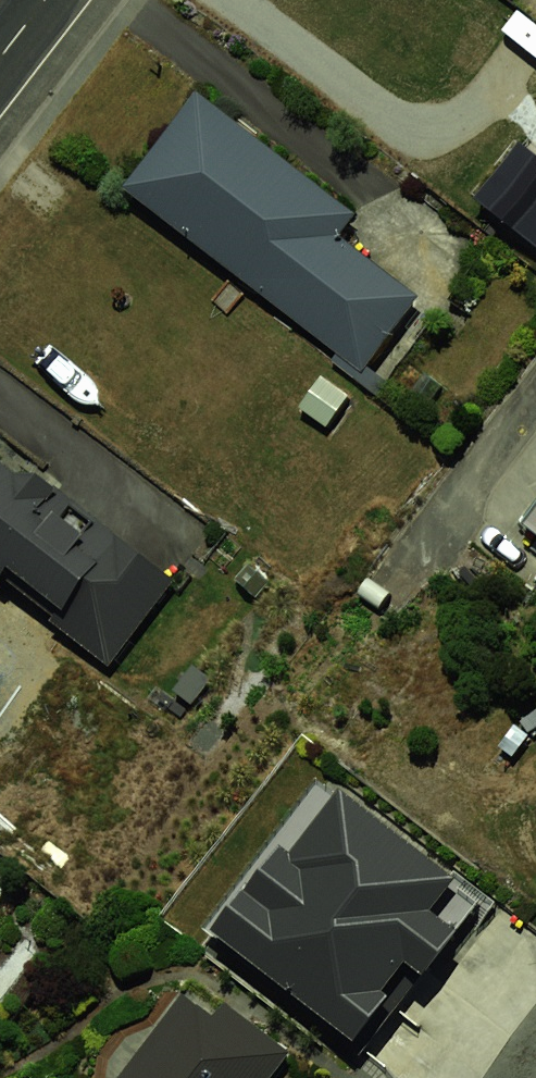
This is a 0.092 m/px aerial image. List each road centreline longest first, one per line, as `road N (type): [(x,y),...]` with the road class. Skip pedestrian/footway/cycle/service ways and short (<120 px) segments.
road 1 (residential): [(357,623),(469,506),(535,416)]

